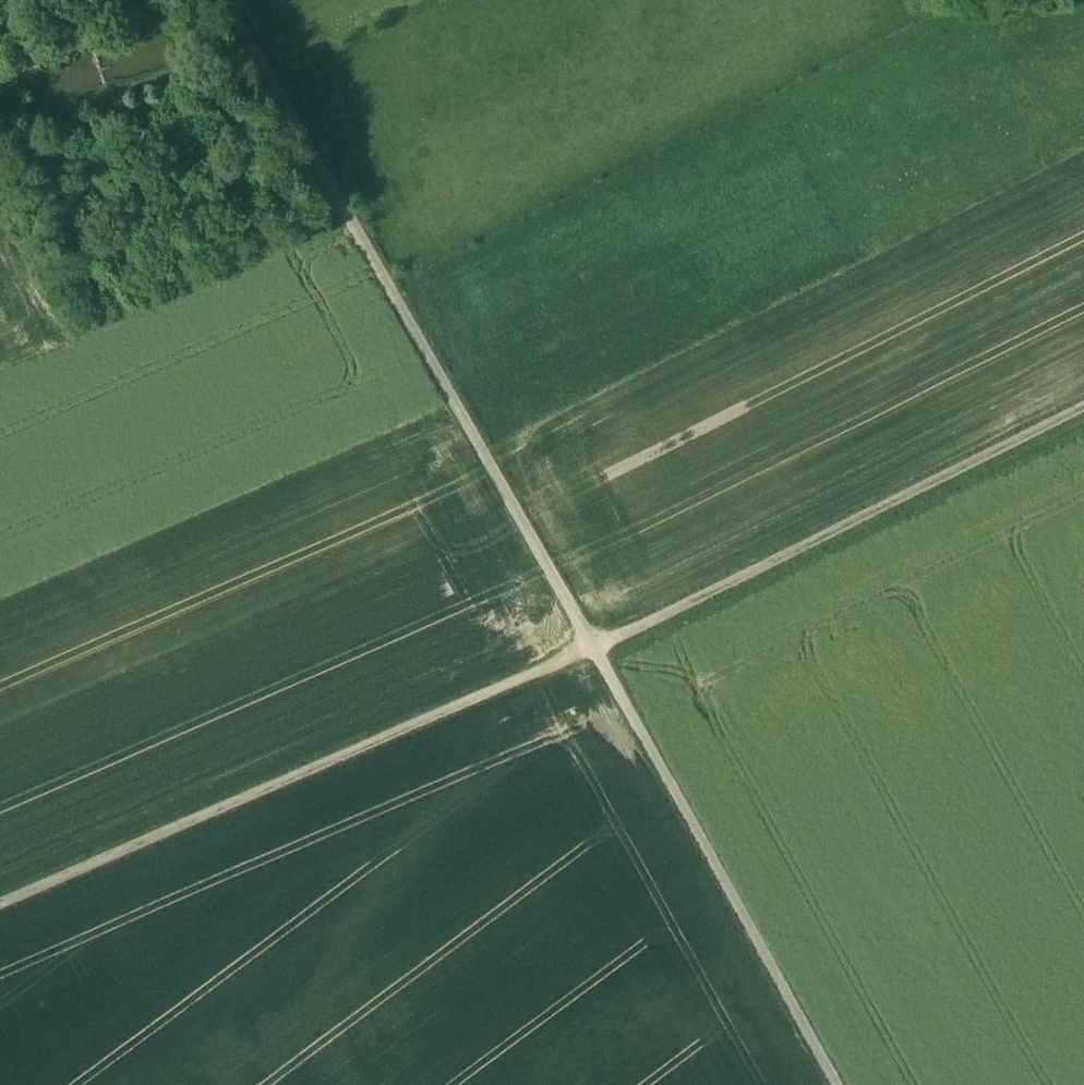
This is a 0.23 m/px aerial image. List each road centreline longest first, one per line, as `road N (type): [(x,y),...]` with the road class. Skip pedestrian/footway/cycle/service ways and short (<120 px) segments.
road 1 (track): [(0,906),(593,649)]
road 2 (track): [(1083,411),(593,649)]
road 3 (unclassified): [(837,1084),(593,649)]

